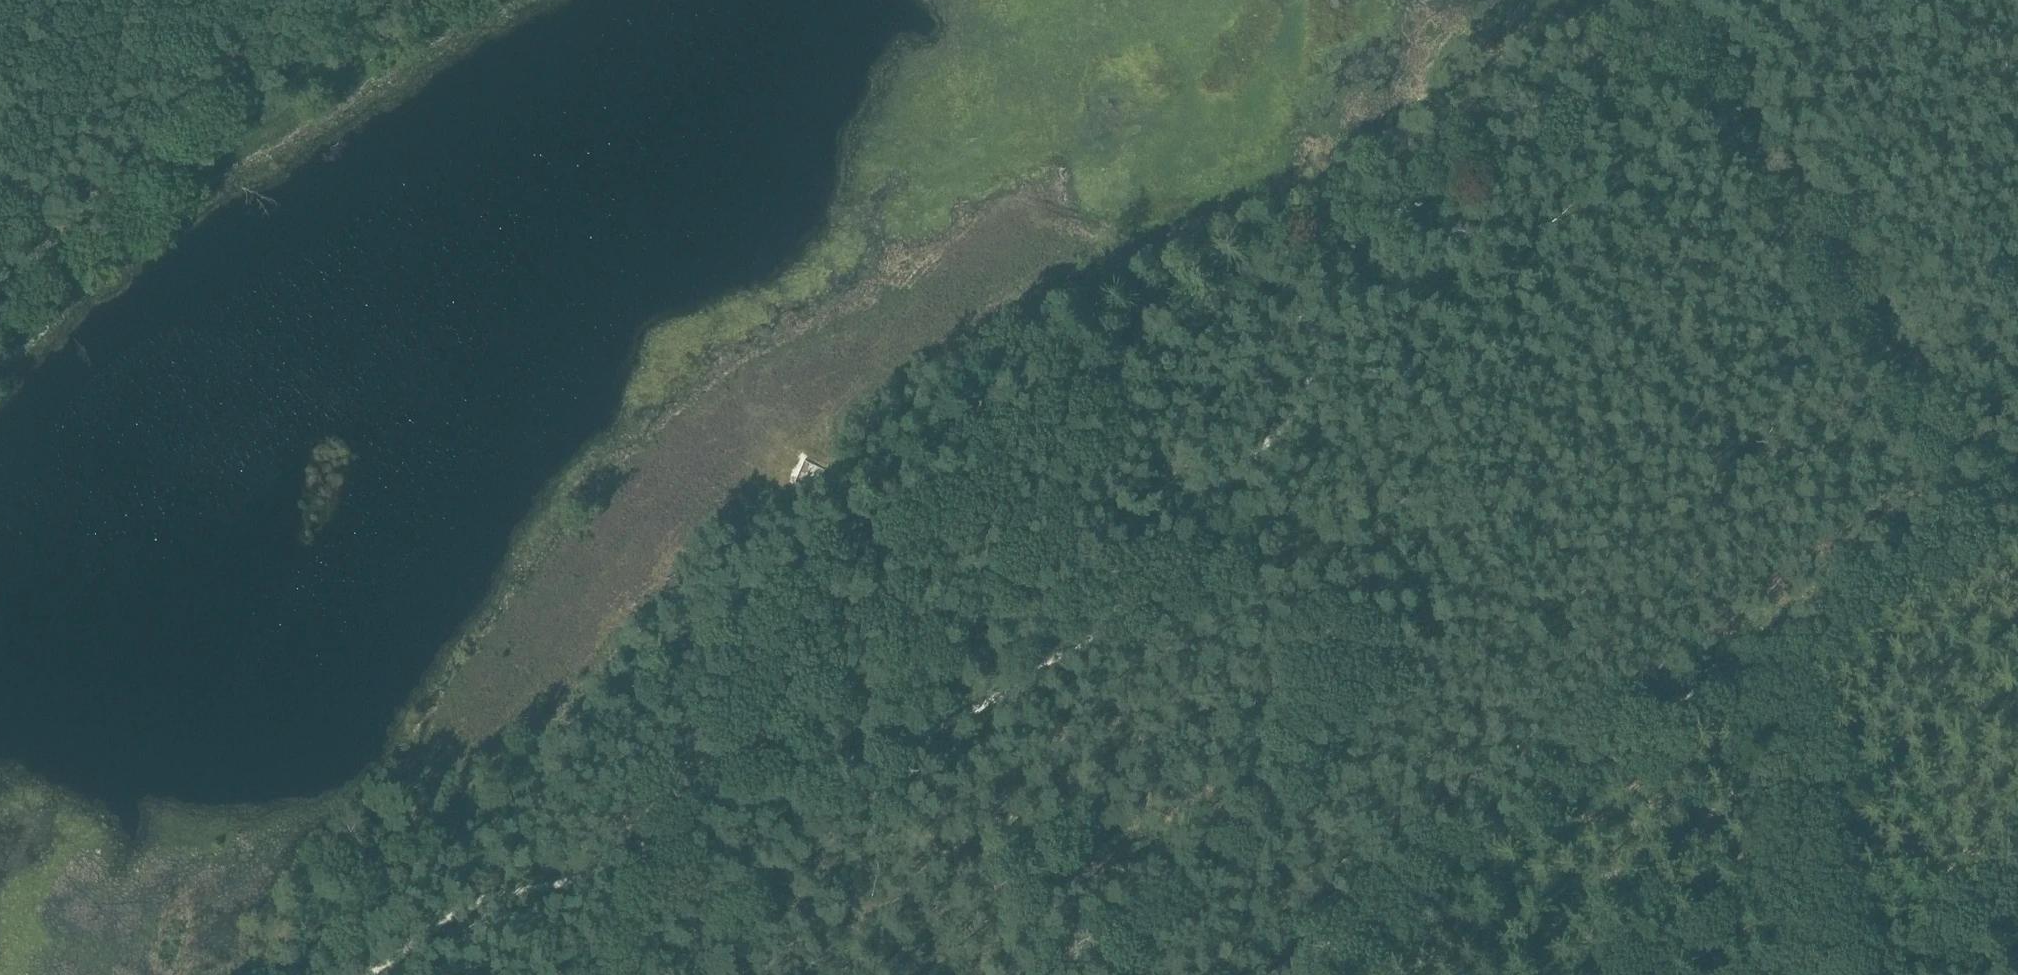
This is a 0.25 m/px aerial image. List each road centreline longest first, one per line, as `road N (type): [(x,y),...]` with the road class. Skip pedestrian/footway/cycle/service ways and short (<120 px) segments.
road 1 (track): [(1668,53),(1709,69),(1978,490)]
road 2 (track): [(1267,974),(1653,702)]
road 3 (track): [(1653,702),(2017,465)]
road 4 (track): [(0,296),(265,0)]
road 5 (track): [(1750,639),(1803,742),(1808,886),(1836,974)]
road 6 (track): [(1844,974),(2017,865)]

